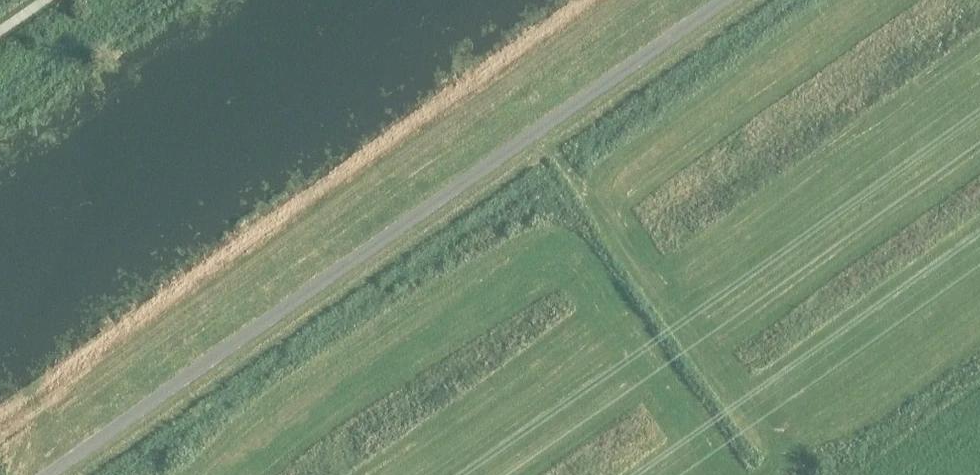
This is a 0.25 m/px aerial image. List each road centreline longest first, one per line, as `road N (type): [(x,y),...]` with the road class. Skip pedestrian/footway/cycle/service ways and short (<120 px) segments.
road 1 (unclassified): [(49,474),(722,0)]

